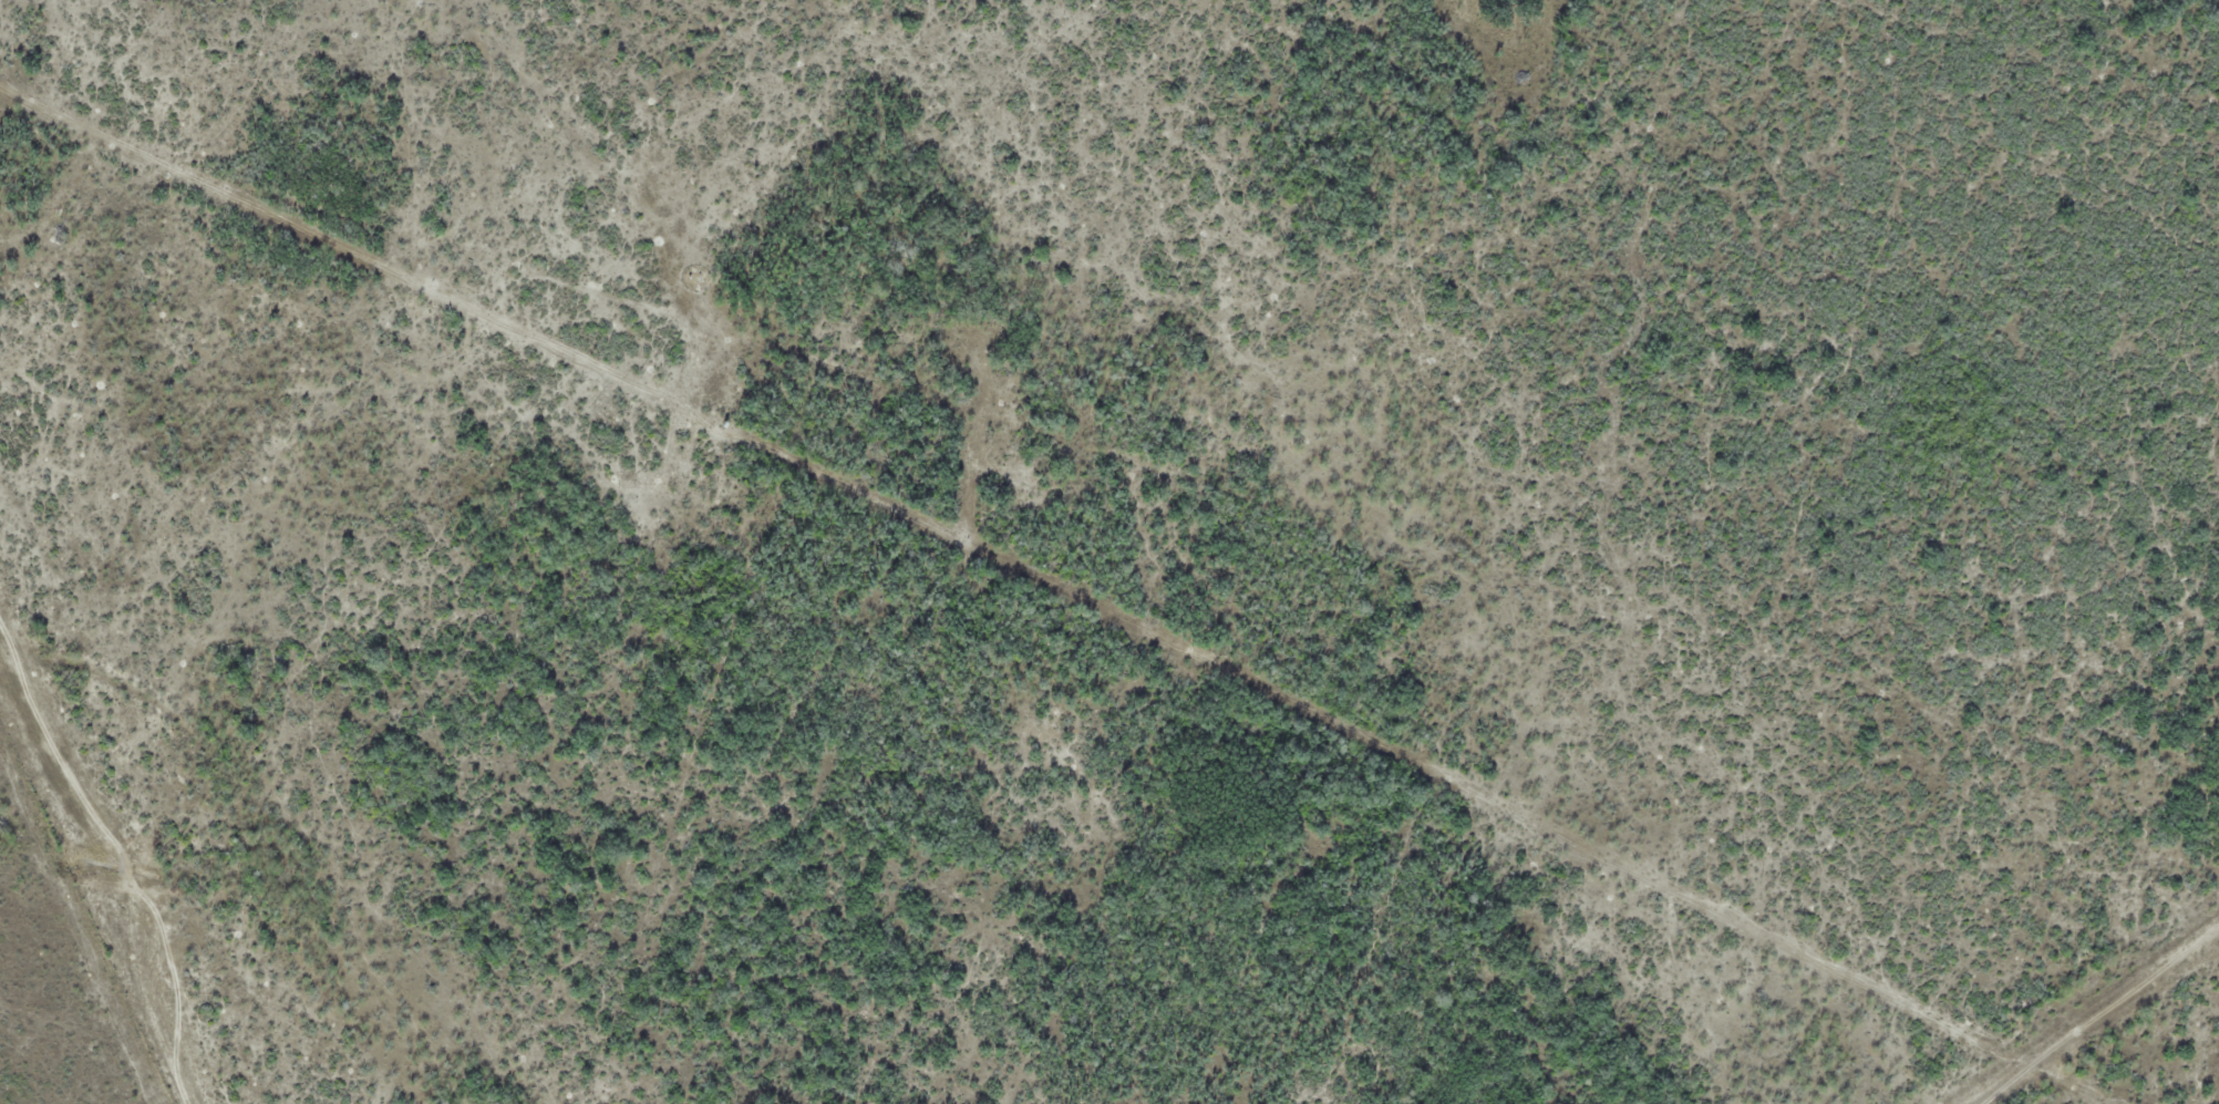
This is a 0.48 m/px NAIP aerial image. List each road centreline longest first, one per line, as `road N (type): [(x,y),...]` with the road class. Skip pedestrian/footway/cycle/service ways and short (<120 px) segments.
road 1 (track): [(0,773),(127,1043),(187,1103)]

